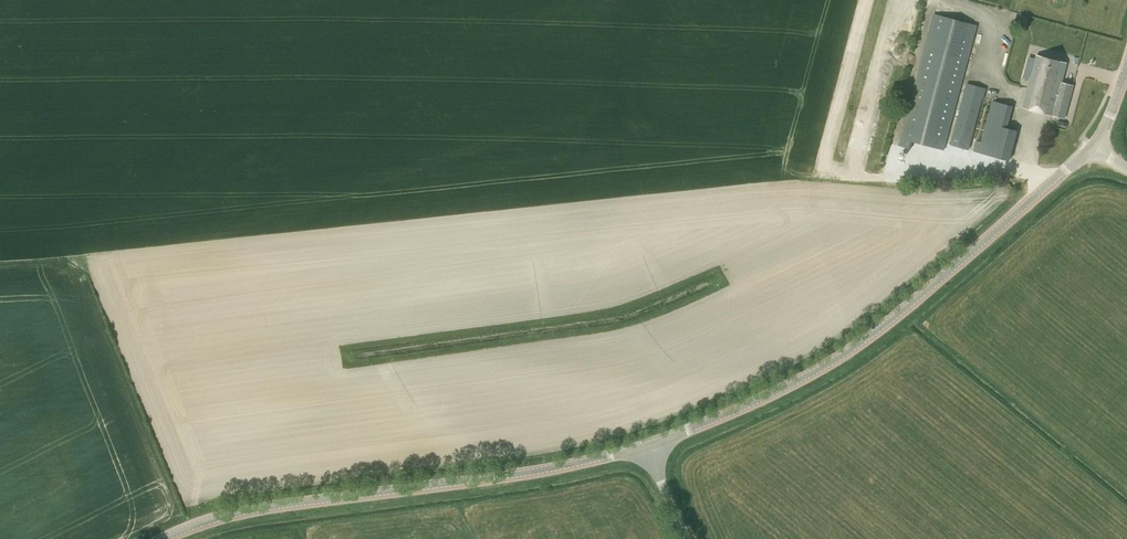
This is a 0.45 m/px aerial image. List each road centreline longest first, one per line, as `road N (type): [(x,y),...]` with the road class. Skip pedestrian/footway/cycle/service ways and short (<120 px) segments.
road 1 (tertiary): [(647,452),(857,348),(1093,151)]
road 2 (tertiary): [(171,538),(253,511),(647,452)]

